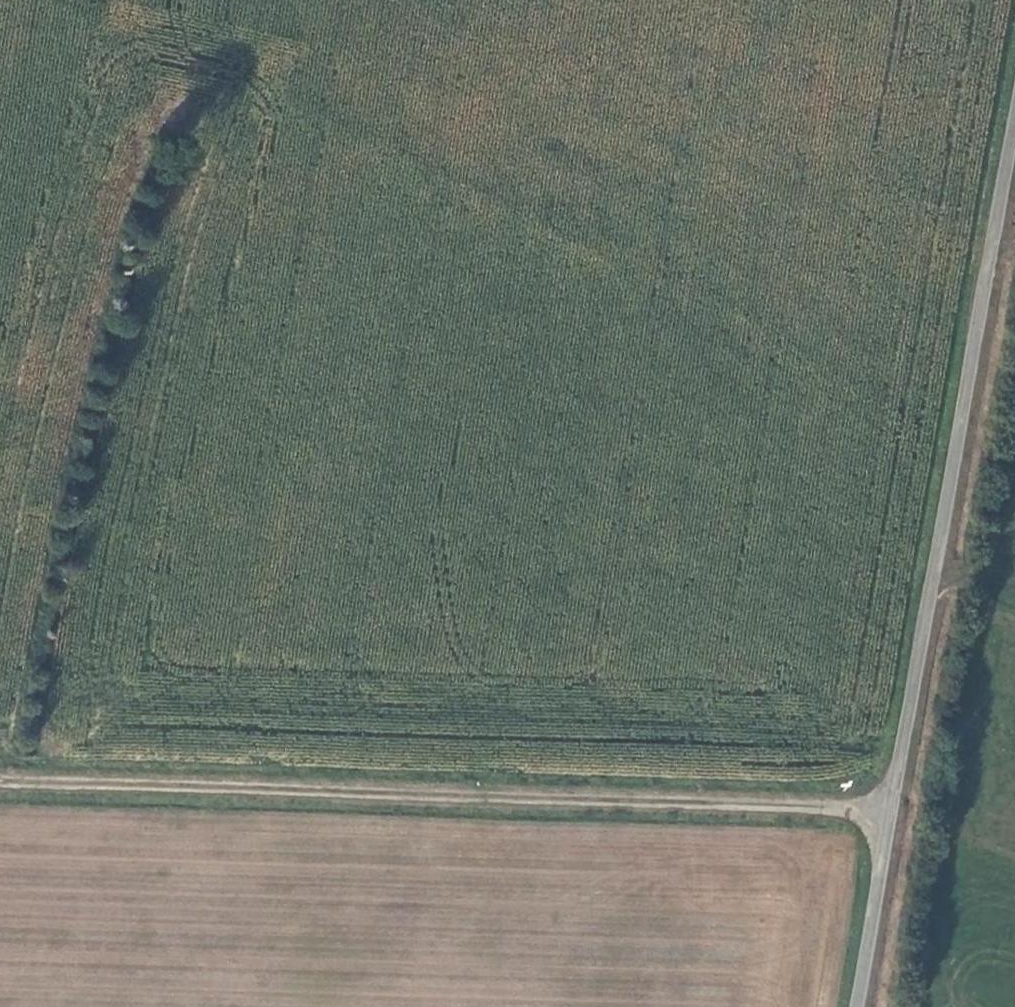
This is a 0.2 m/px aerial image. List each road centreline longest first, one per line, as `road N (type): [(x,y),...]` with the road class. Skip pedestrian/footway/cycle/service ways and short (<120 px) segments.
road 1 (unclassified): [(1014,124),(856,1006)]
road 2 (track): [(889,813),(0,780)]

